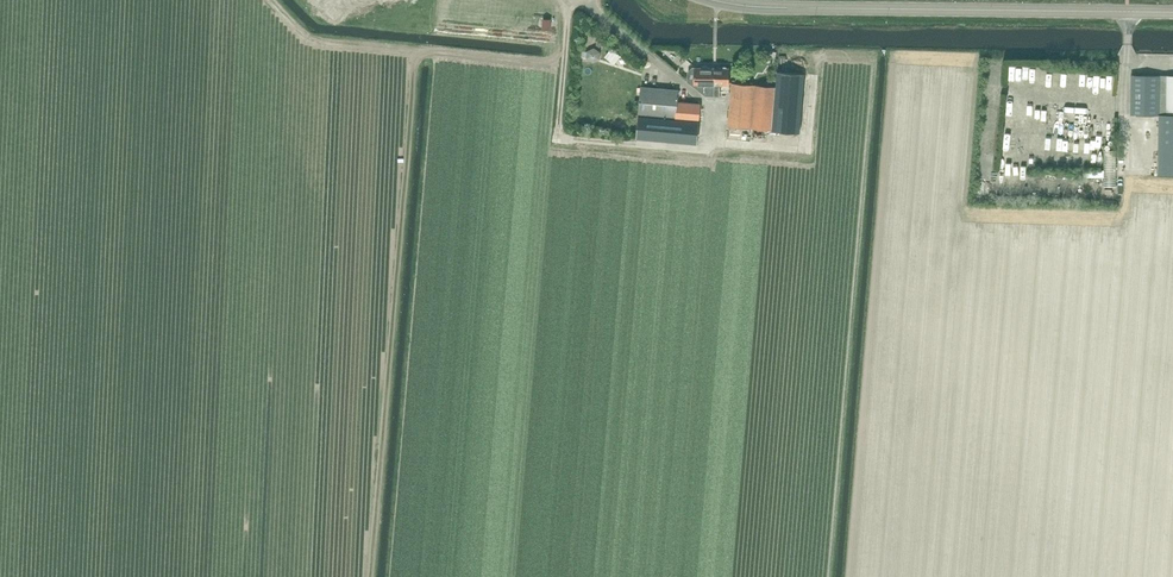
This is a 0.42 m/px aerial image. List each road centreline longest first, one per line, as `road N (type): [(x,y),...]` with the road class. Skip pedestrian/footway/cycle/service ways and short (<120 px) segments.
road 1 (track): [(566,41),(542,65),(415,51),(370,576)]
road 2 (tertiary): [(1172,12),(711,0)]
road 3 (track): [(811,80),(804,149),(563,139),(568,19),(584,0)]
road 4 (track): [(415,51),(312,43),(271,0)]

